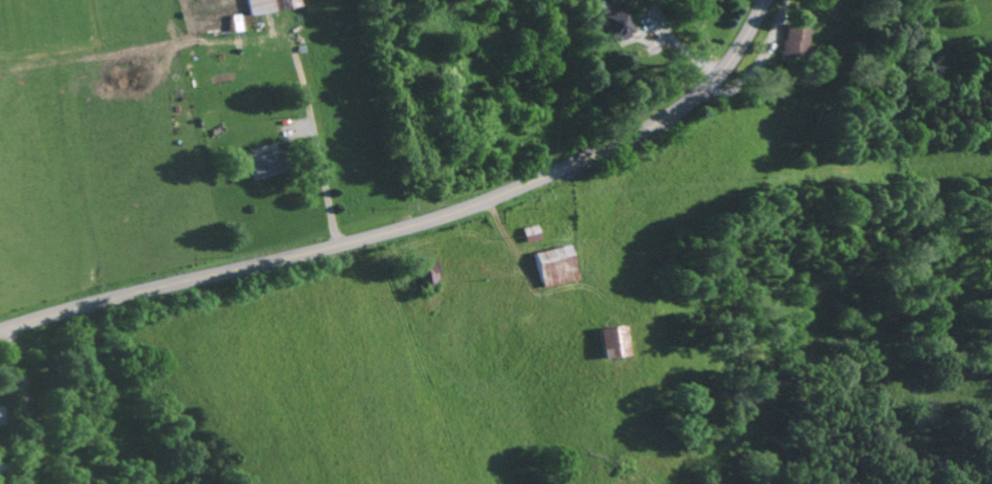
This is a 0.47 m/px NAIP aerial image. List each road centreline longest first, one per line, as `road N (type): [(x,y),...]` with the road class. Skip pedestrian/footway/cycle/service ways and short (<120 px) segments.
road 1 (secondary): [(767,0),(695,97),(559,172),(411,227),(0,332)]
road 2 (track): [(336,247),(283,20)]
road 3 (residential): [(601,153),(560,98),(508,66),(482,0)]

